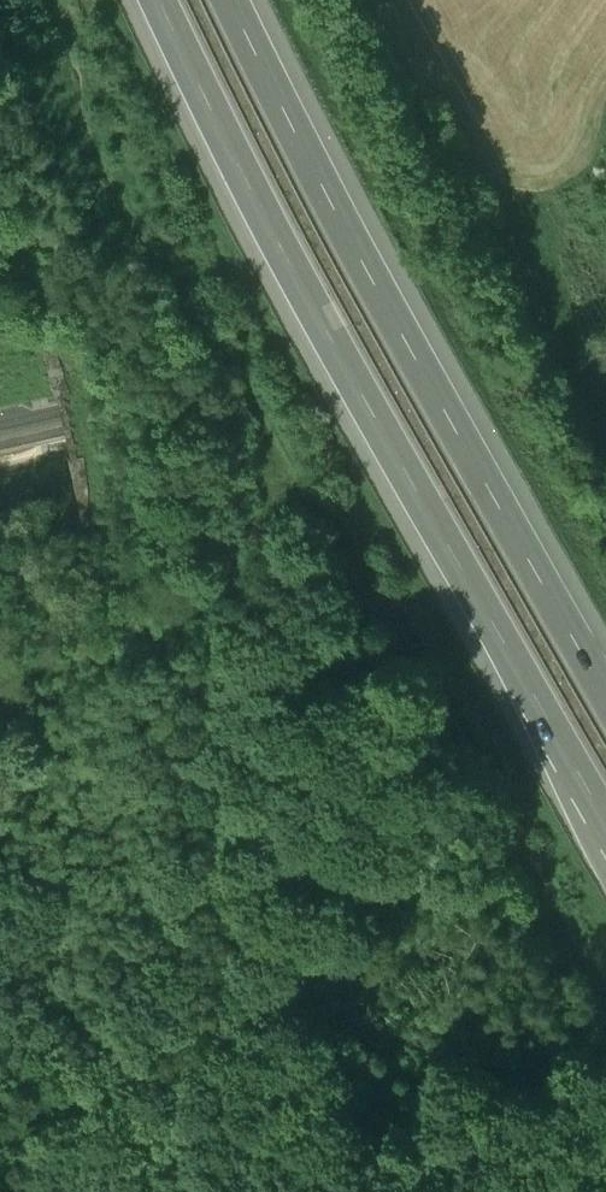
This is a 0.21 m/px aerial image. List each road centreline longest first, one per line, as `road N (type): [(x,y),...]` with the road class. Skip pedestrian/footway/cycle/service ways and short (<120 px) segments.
road 1 (motorway): [(168,0),(605,835)]
road 2 (track): [(493,770),(229,322),(78,0)]
road 3 (motorway): [(605,694),(447,418),(230,0)]
road 4 (track): [(605,972),(493,770)]

